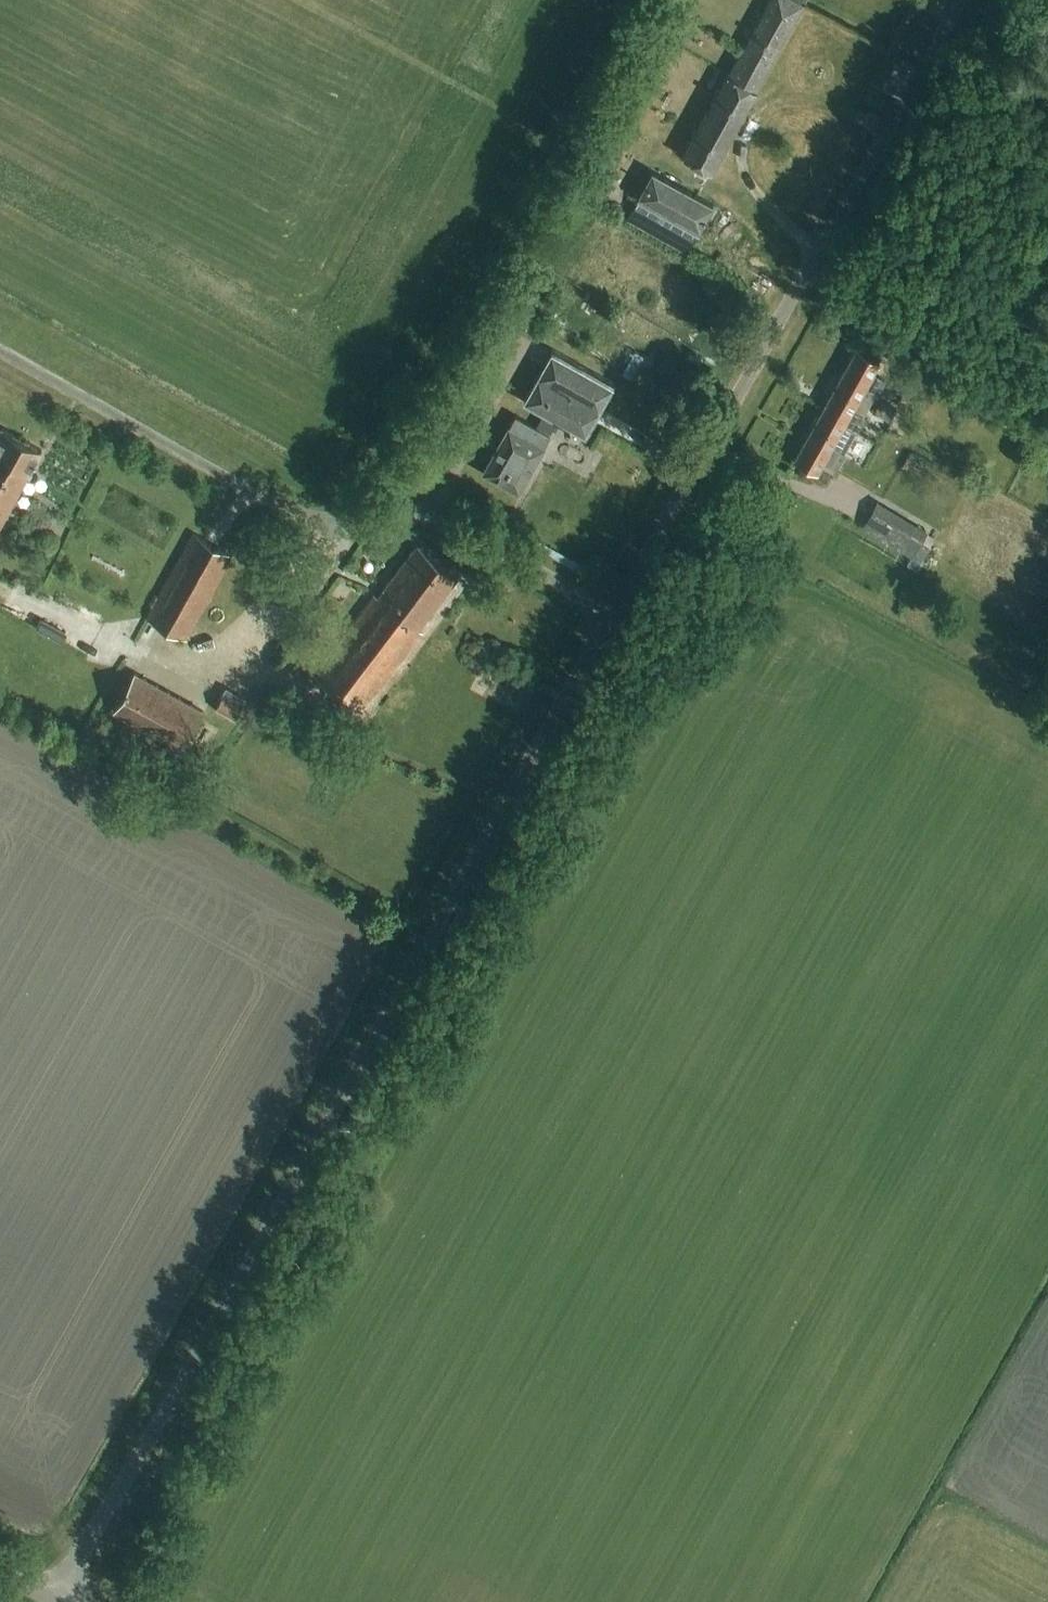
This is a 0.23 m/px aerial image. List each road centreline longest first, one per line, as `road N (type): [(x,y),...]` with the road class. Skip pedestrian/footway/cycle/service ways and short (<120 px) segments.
road 1 (unclassified): [(53,1601),(615,614)]
road 2 (unclassified): [(615,614),(963,0)]
road 3 (unclassified): [(615,614),(425,518),(342,521),(283,508),(0,352)]
road 4 (track): [(672,513),(784,571)]

